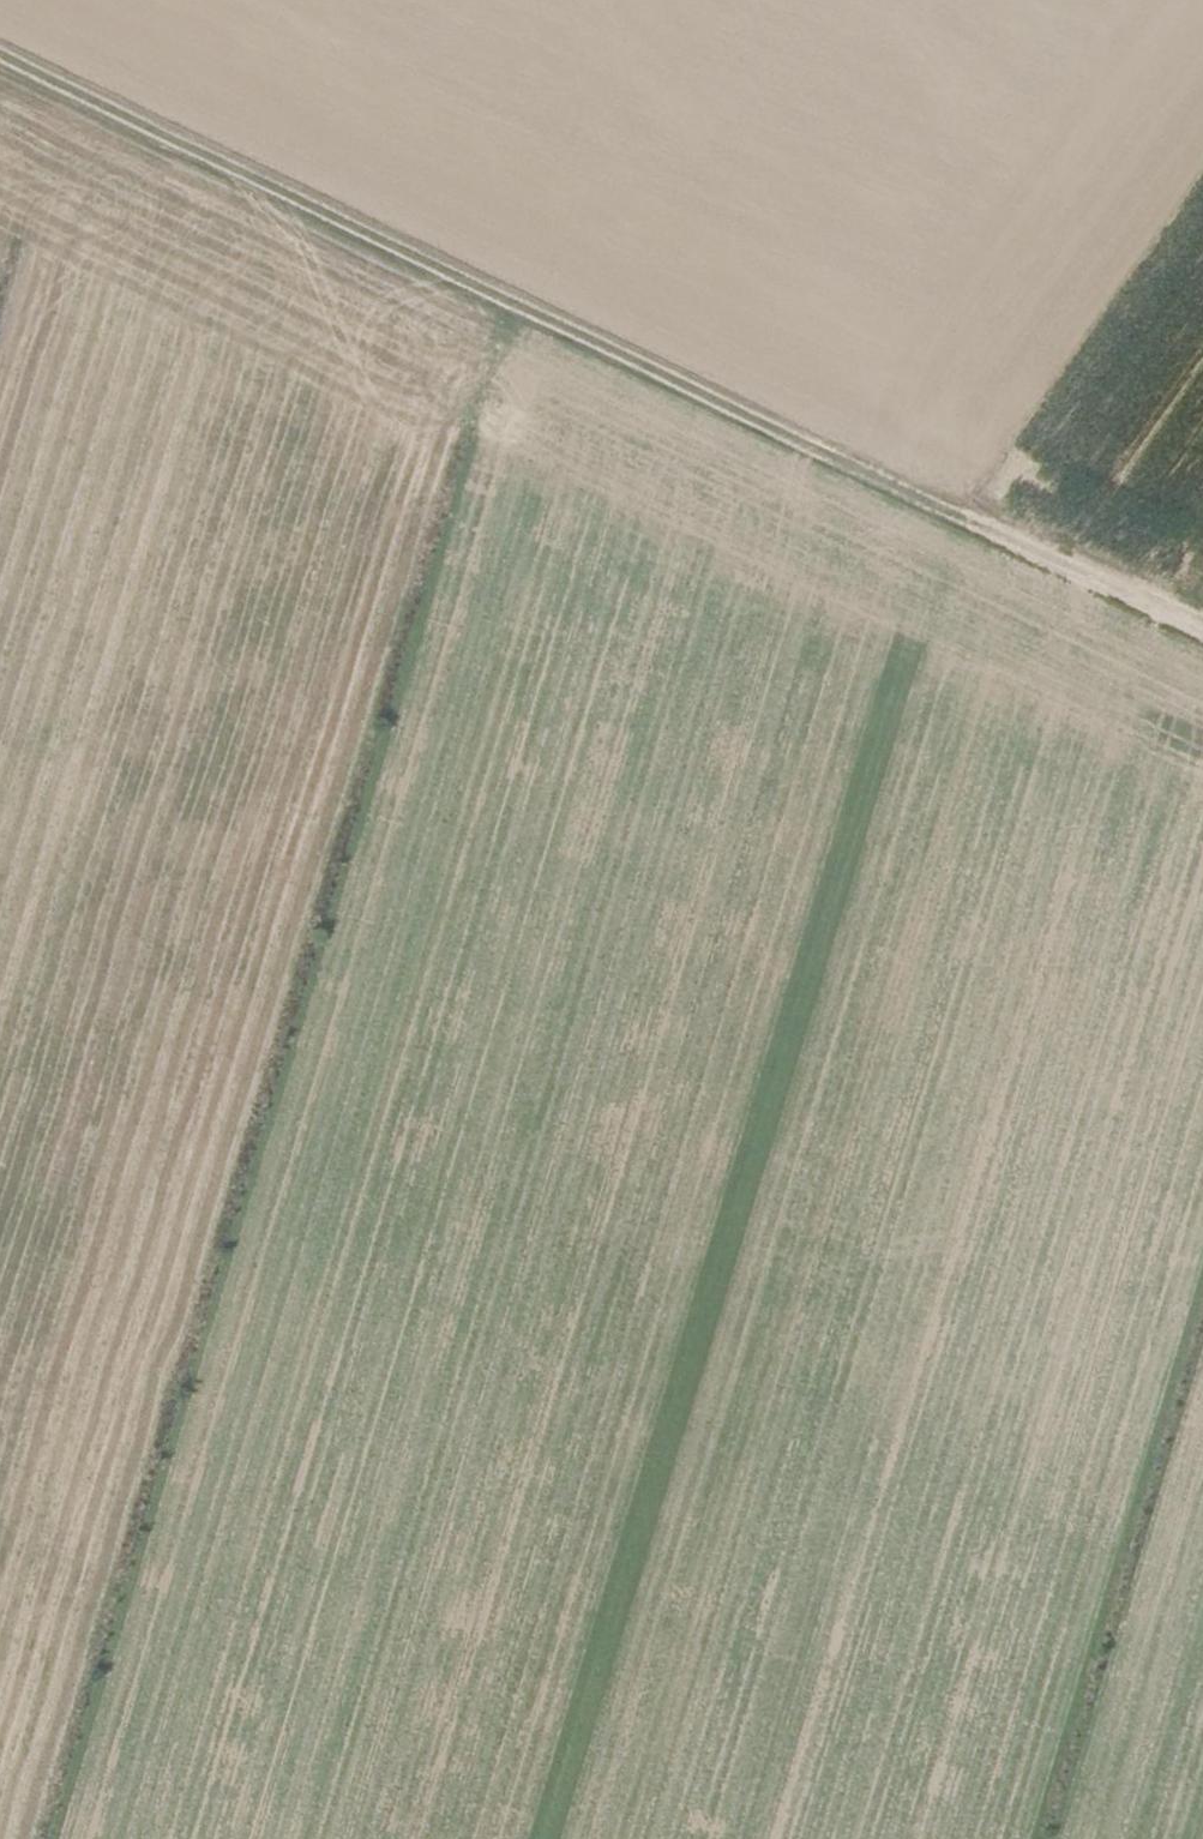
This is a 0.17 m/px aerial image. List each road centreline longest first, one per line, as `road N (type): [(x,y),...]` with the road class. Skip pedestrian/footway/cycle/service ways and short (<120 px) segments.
road 1 (track): [(0,51),(1202,622)]

